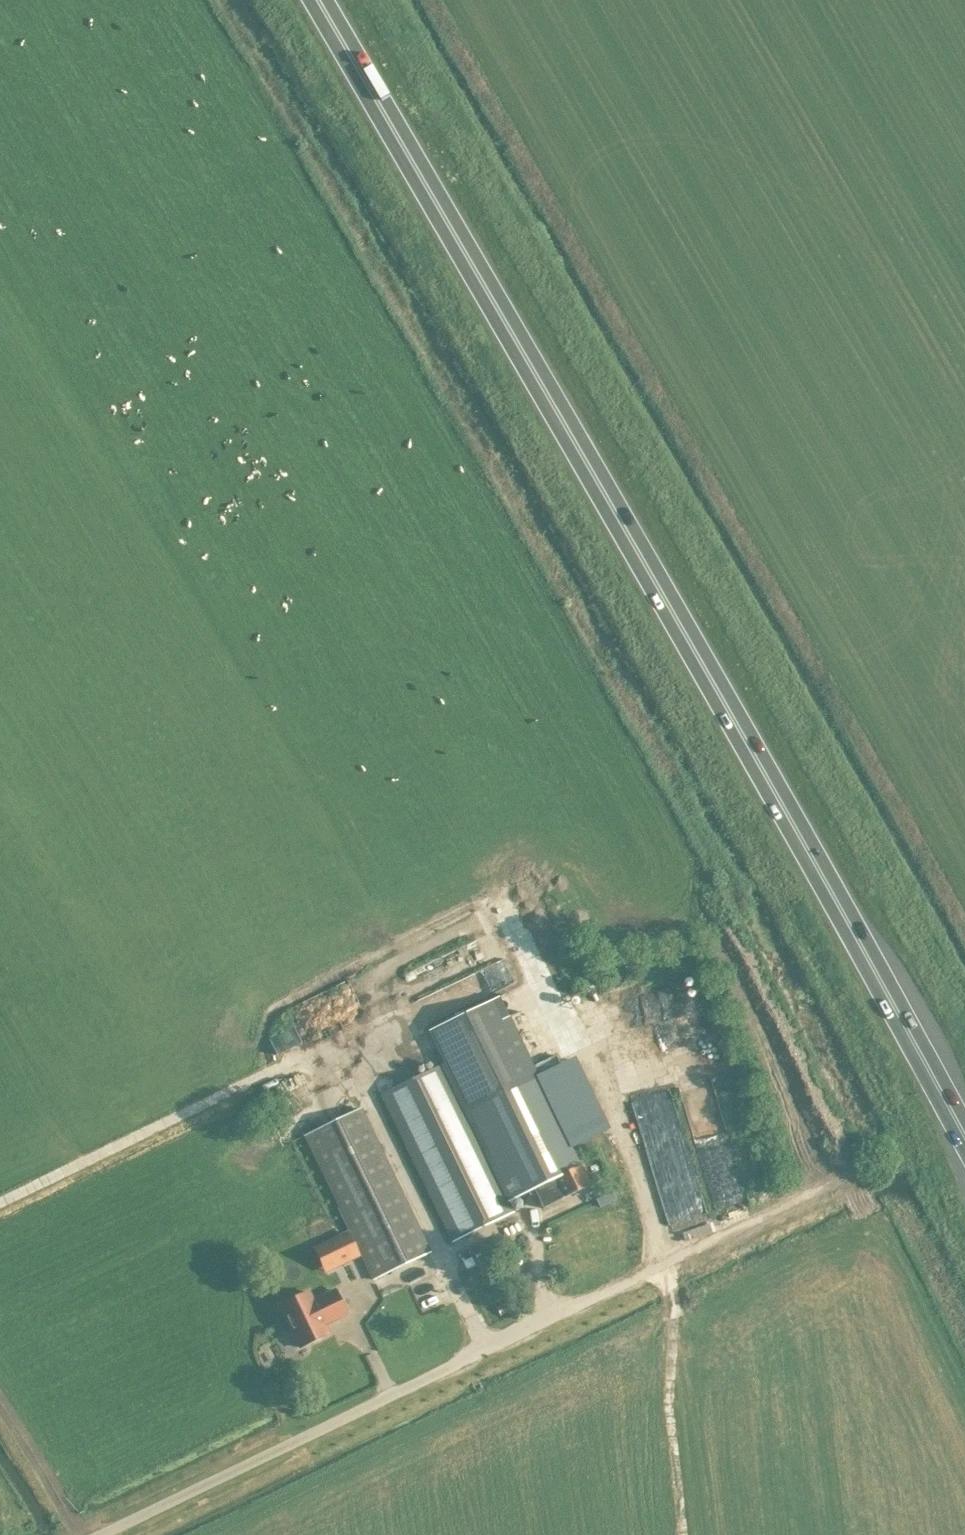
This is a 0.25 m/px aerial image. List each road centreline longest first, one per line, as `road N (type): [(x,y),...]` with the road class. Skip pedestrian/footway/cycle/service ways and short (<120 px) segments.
road 1 (trunk): [(964,1143),(899,1013),(315,0)]
road 2 (unclassified): [(94,1534),(849,1173)]

